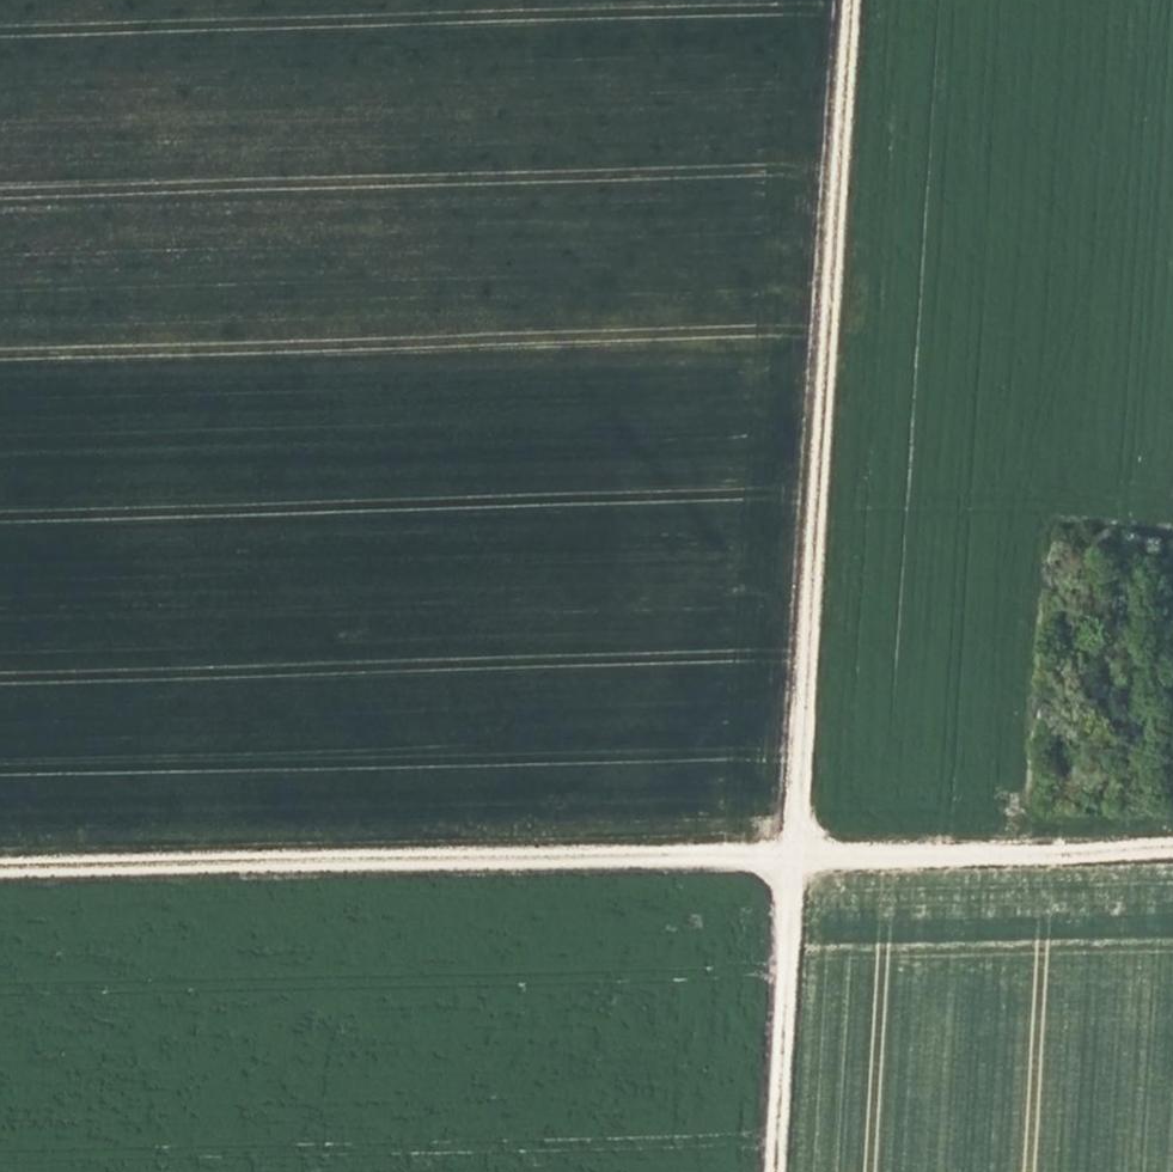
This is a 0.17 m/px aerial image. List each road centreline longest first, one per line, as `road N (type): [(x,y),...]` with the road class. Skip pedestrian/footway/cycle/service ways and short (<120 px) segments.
road 1 (track): [(831,0),(755,1171)]
road 2 (track): [(0,851),(1172,826)]

